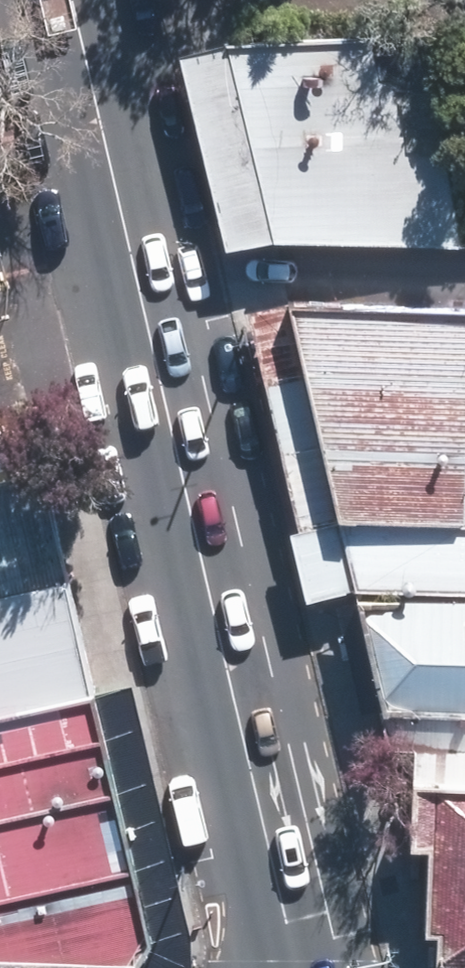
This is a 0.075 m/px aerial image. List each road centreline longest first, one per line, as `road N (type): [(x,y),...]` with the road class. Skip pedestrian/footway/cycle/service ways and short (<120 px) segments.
road 1 (secondary): [(289,967),(85,0)]

